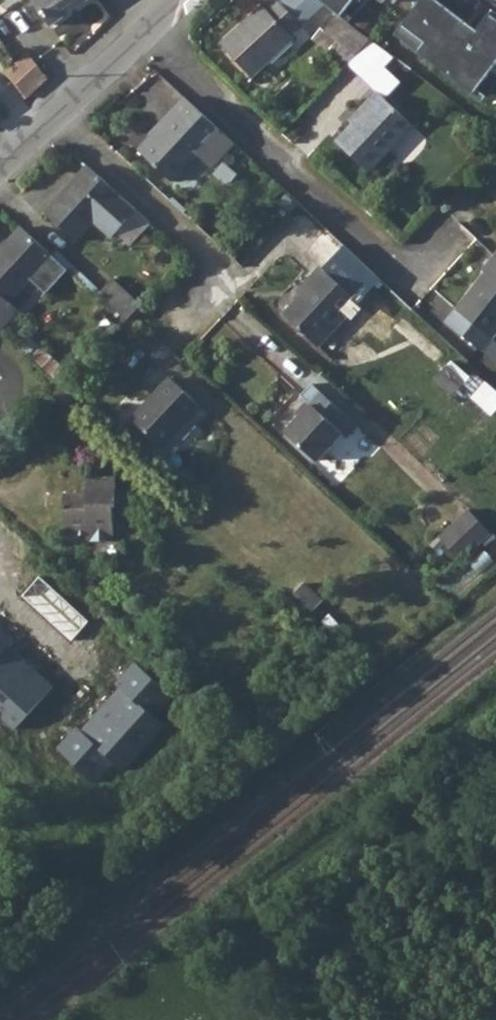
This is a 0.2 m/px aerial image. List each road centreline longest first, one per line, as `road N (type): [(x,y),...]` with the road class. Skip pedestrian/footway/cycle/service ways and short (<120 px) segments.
road 1 (residential): [(404,278),(142,35)]
road 2 (residential): [(167,351),(229,287),(55,116)]

